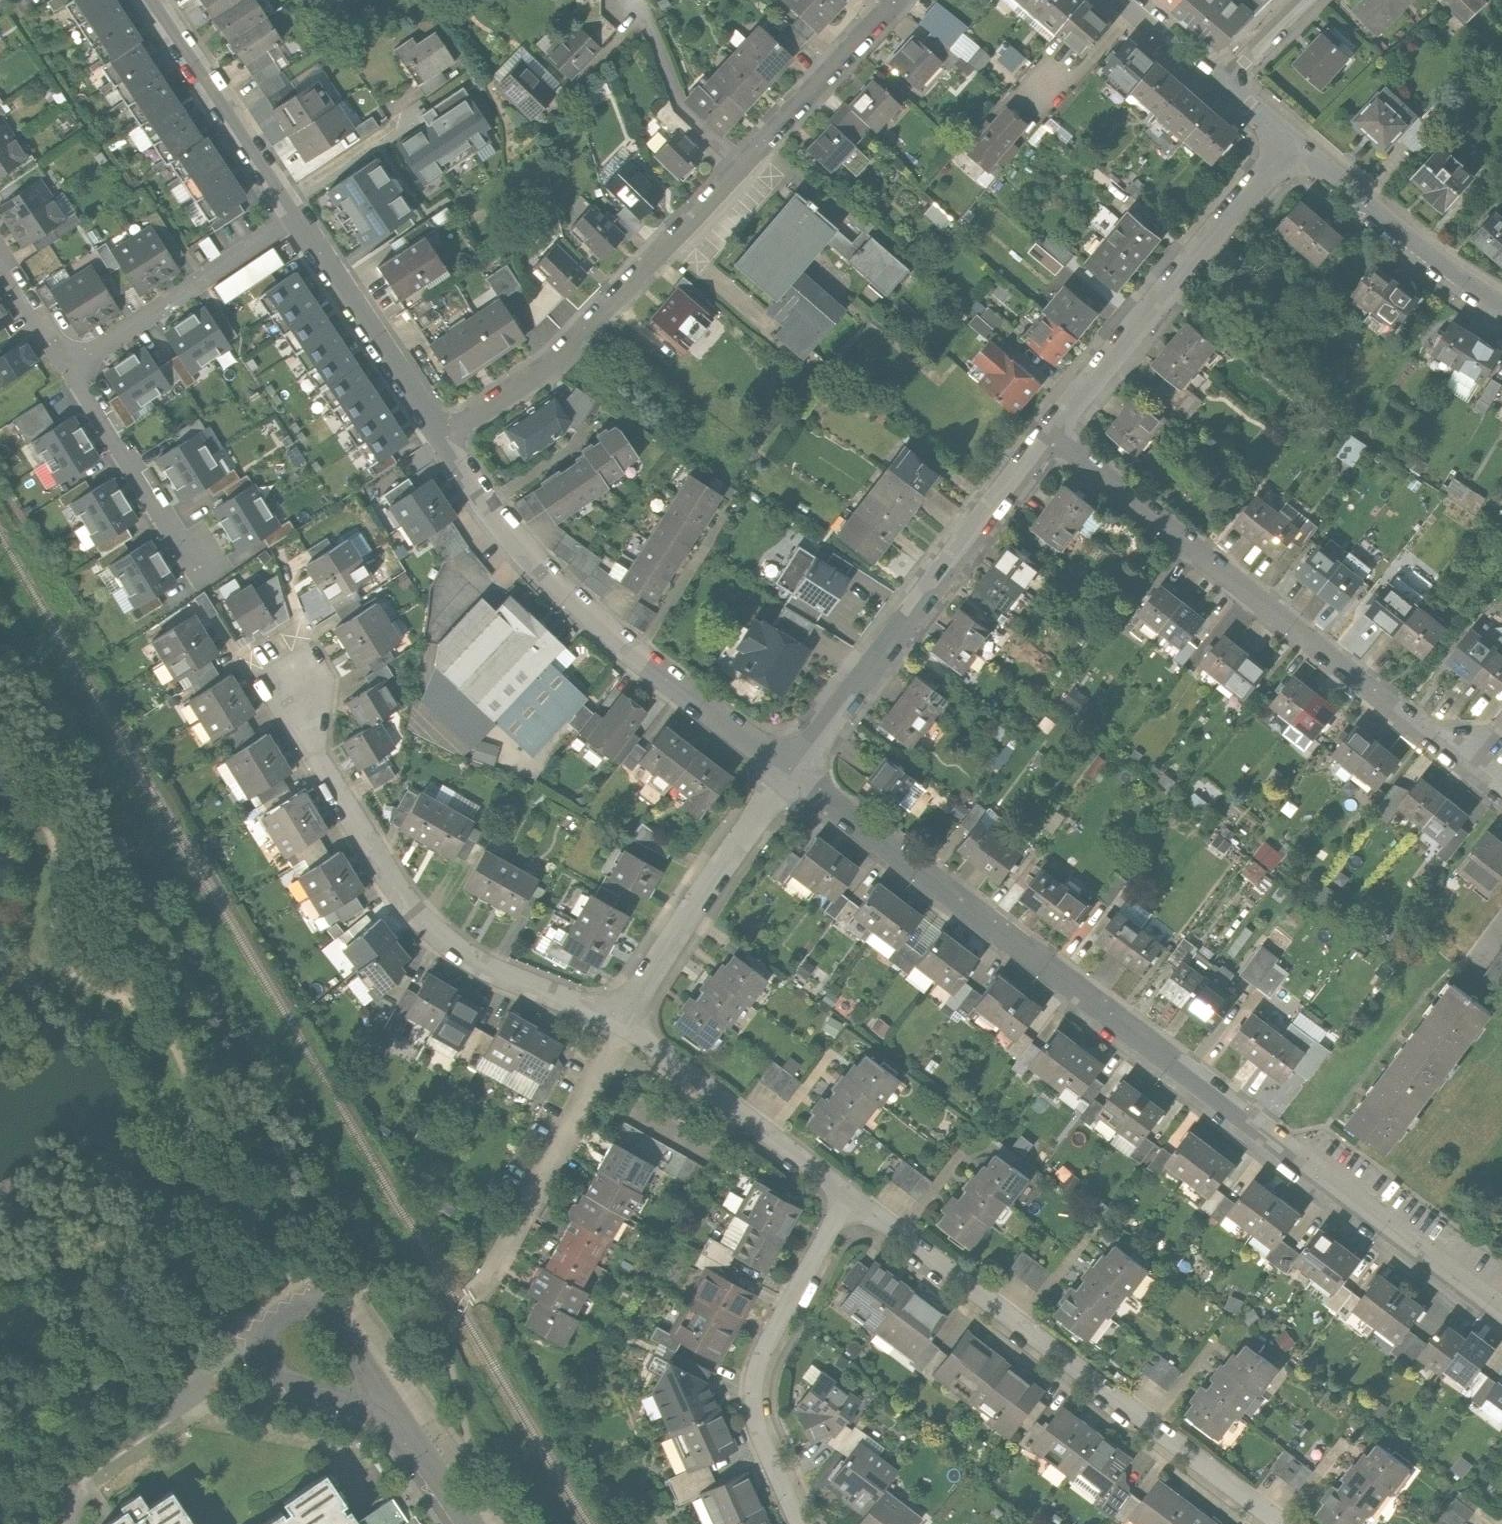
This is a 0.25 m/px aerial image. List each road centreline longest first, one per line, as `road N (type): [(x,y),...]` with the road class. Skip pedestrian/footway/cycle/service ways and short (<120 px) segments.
road 1 (residential): [(1501,1312),(790,773)]
road 2 (residential): [(442,437),(549,364),(896,0)]
road 3 (residential): [(1049,436),(1501,792)]
road 4 (residential): [(1284,1523),(849,1200)]
road 5 (residential): [(623,1025),(489,971),(420,919),(313,754),(297,692)]
road 6 (residential): [(790,773),(555,585),(485,504),(442,437)]
road 7 (residential): [(1049,436),(790,773)]
road 8 (residential): [(1293,142),(1049,436)]
road 9 (residential): [(800,1523),(756,1424),(753,1384),(765,1346),(849,1200)]
road 10 (residential): [(790,773),(690,909),(623,1025)]
road 11 (residential): [(623,1025),(487,1279)]
road 12 (residential): [(849,1200),(623,1025)]
road 13 (residential): [(295,217),(70,361)]
road 14 (residential): [(442,437),(295,217)]
road 15 (tertiary): [(1501,303),(1450,270),(1293,142)]
road 16 (residential): [(295,217),(151,0)]
road 17 (residential): [(70,361),(180,542),(202,556)]
road 18 (unclassified): [(395,1413),(314,1287),(248,1333)]
road 19 (track): [(0,1218),(49,1205),(140,1215),(174,1228)]
road 20 (unclassified): [(248,1333),(272,1370),(299,1385),(395,1413)]
road 21 (unclassified): [(473,1523),(395,1413)]
road 22 (tertiary): [(1222,86),(1121,0)]
road 23 (residential): [(70,361),(0,252)]
road 24 (track): [(174,1228),(248,1333)]
road 25 (residential): [(1222,86),(1309,0)]

